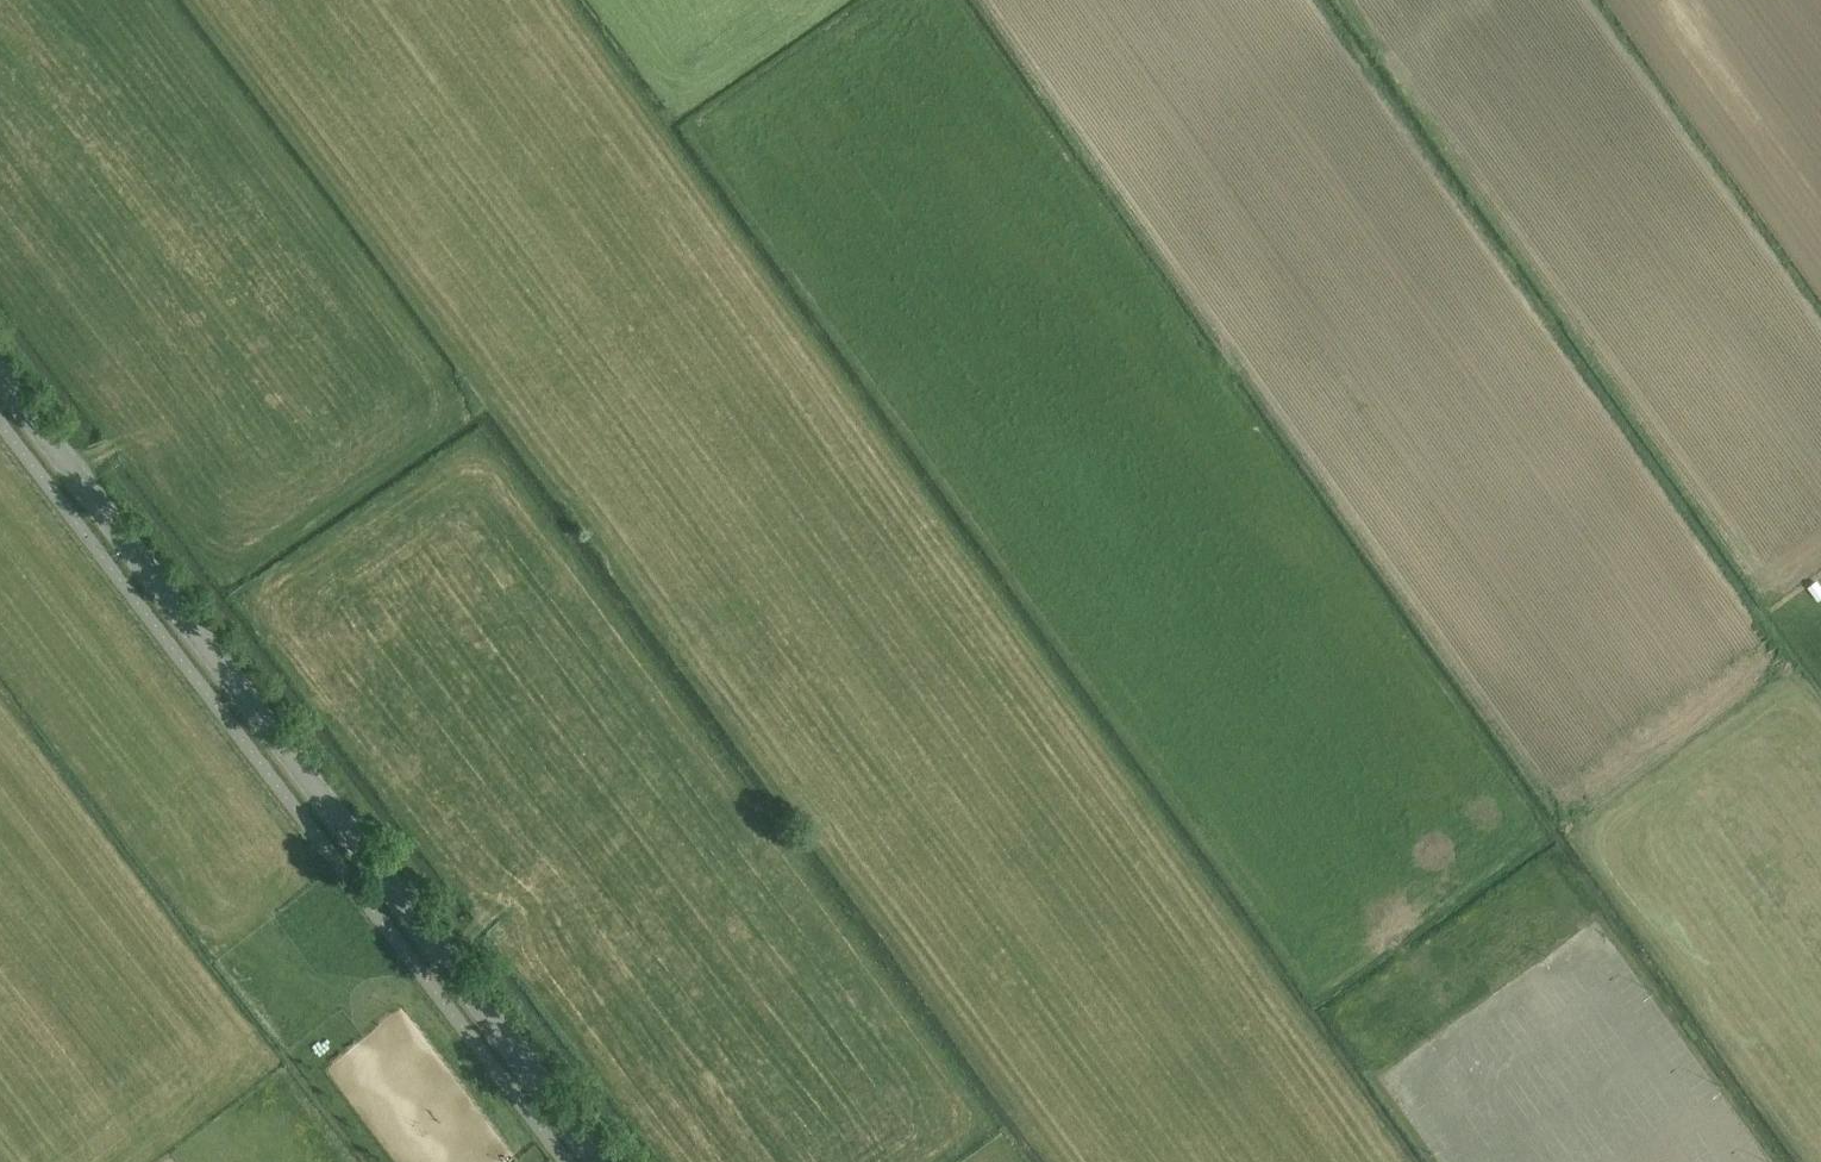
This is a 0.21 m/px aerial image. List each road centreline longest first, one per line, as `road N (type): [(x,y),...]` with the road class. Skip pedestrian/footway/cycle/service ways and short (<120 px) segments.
road 1 (tertiary): [(602,1161),(0,379)]

